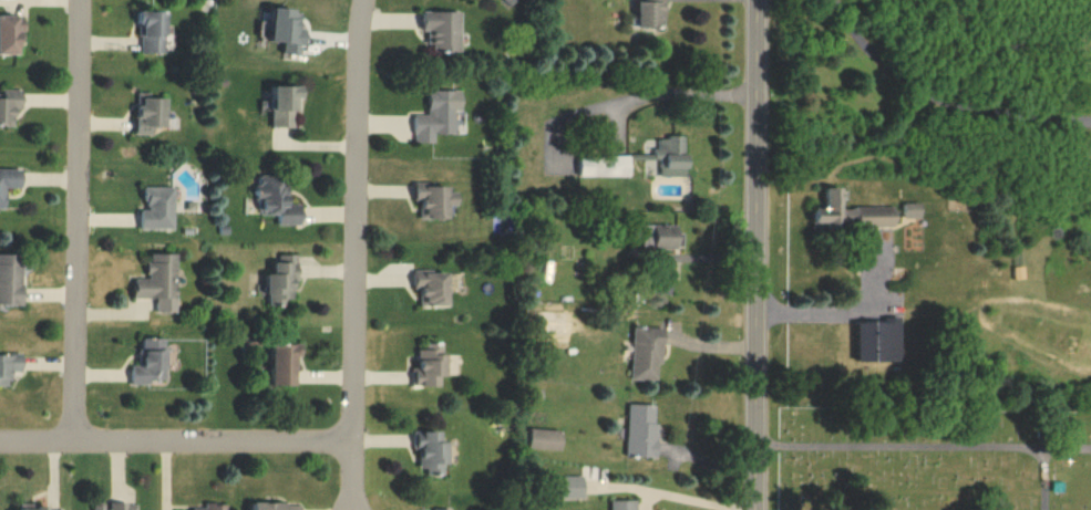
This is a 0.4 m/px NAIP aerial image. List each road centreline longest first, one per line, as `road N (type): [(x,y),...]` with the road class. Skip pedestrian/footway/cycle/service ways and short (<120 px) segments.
road 1 (residential): [(354,509),(356,54),(366,0)]
road 2 (tertiary): [(759,0),(759,509)]
road 3 (residential): [(79,444),(81,0)]
road 4 (residential): [(0,444),(354,445)]

